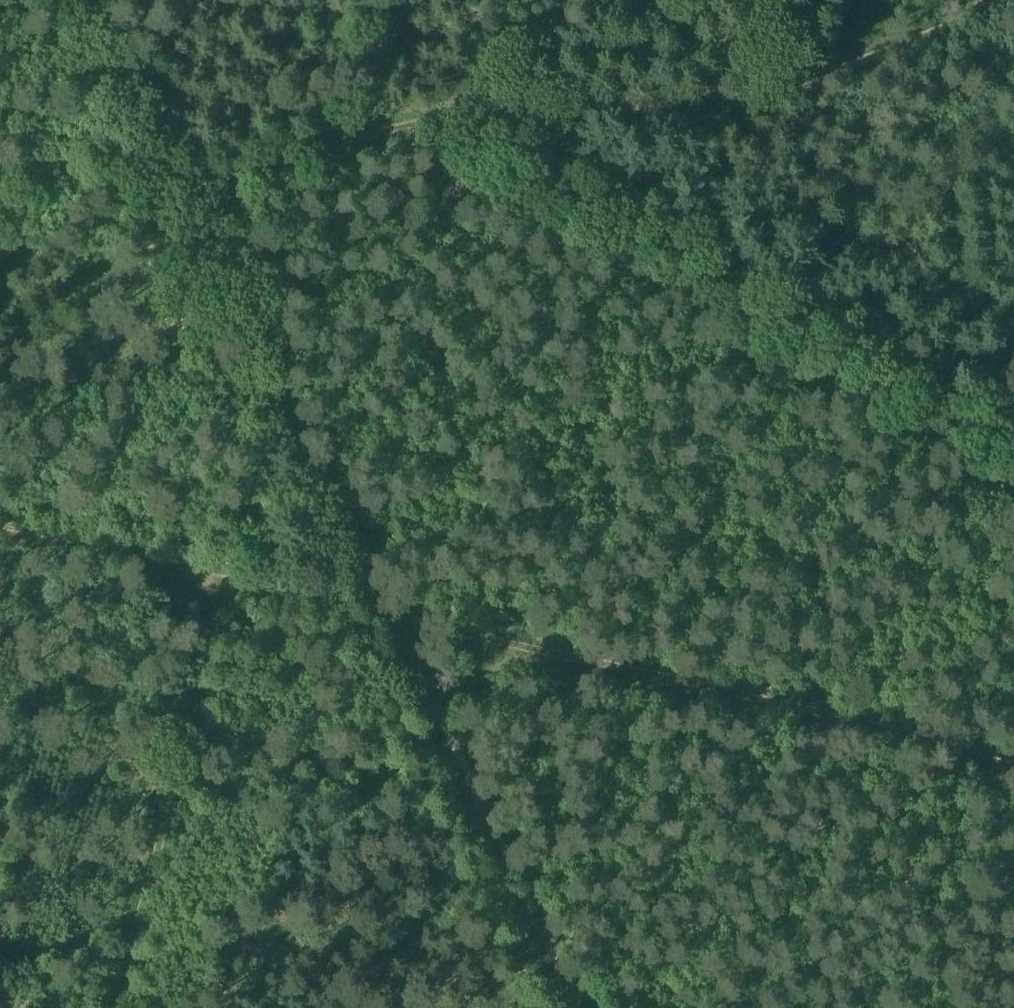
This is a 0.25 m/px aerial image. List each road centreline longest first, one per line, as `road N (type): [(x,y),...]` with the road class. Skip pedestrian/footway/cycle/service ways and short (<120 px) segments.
road 1 (track): [(984,0),(736,104),(419,126),(236,171),(186,191)]
road 2 (track): [(419,126),(860,359),(1013,456)]
road 3 (track): [(521,653),(1013,767)]
road 4 (track): [(381,622),(186,191)]
road 5 (track): [(112,1007),(220,574)]
road 6 (track): [(555,1007),(381,622)]
road 7 (track): [(381,622),(521,653),(424,710)]
road 8 (track): [(186,191),(92,0)]

